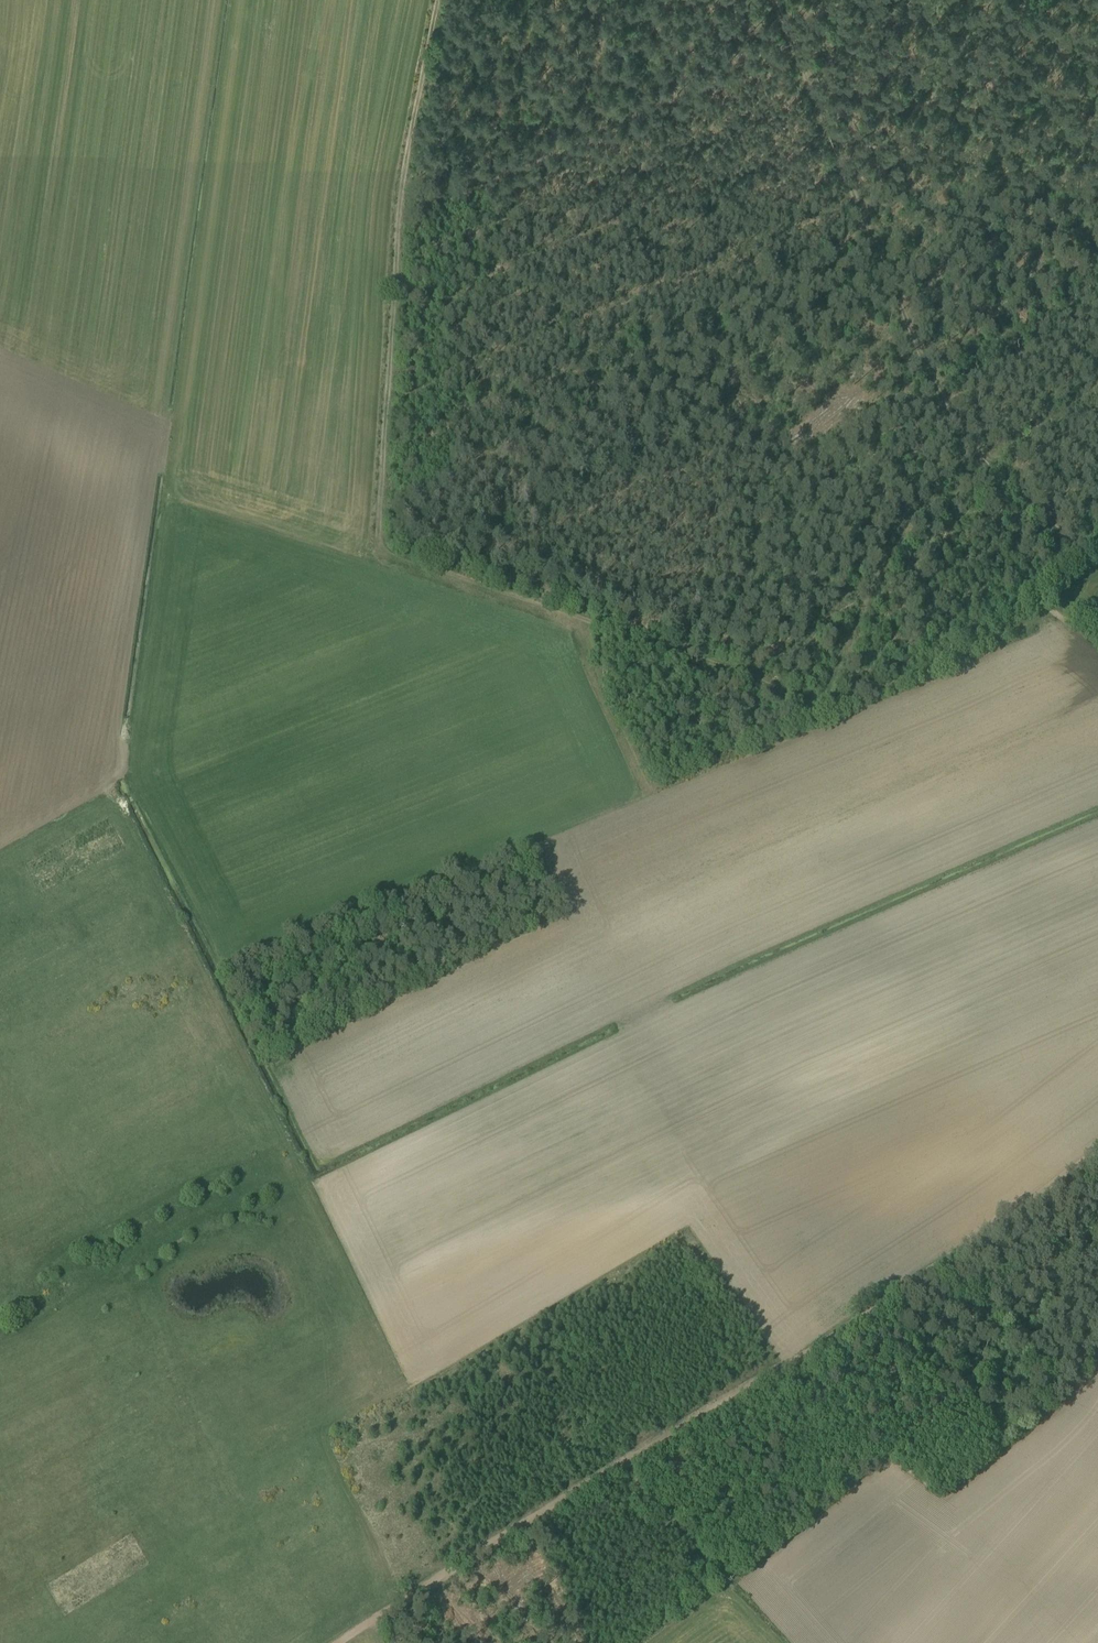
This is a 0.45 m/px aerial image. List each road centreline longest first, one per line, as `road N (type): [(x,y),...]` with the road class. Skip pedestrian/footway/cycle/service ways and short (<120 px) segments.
road 1 (track): [(436,0),(397,223),(381,545),(835,708),(1042,615),(1058,616)]
road 2 (track): [(341,1642),(938,1269),(1097,1148)]

